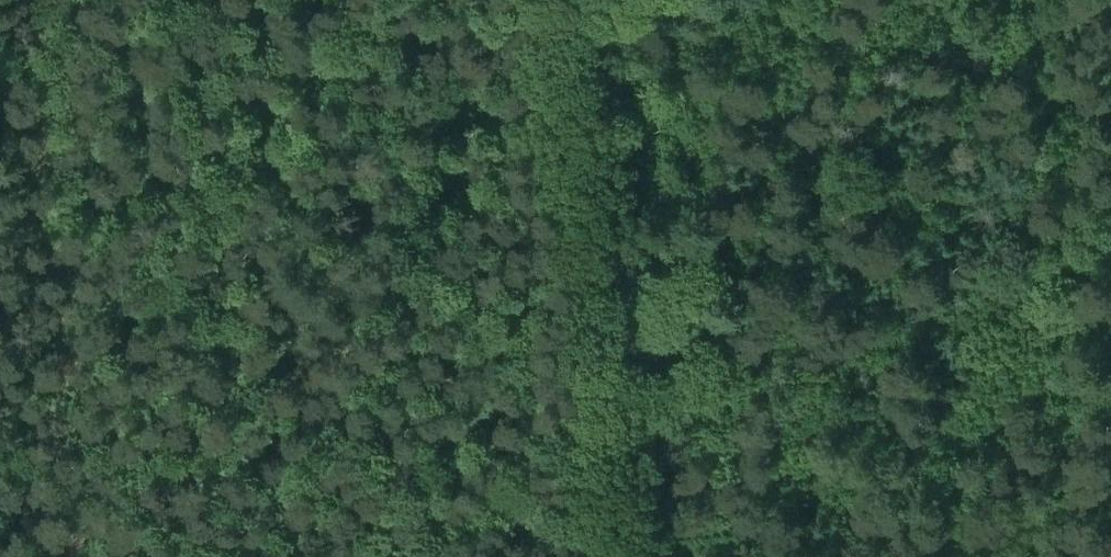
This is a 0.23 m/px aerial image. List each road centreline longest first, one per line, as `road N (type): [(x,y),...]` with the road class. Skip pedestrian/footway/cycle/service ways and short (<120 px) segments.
road 1 (track): [(624,556),(572,0)]
road 2 (track): [(70,556),(38,0)]

